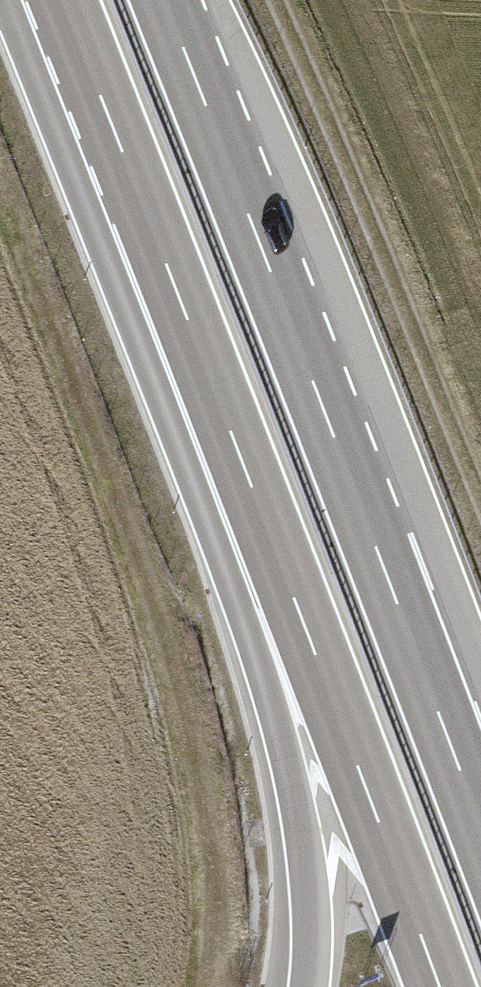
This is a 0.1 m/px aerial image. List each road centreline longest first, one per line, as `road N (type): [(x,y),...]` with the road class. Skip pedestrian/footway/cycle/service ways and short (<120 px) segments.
road 1 (trunk): [(480,826),(164,0)]
road 2 (track): [(0,184),(148,579),(216,881),(206,986)]
road 3 (trunk): [(145,210),(440,986)]
road 4 (trunk): [(145,210),(298,811),(313,920),(309,986)]
road 5 (track): [(275,0),(480,499)]
road 6 (trunk): [(63,0),(145,210)]

